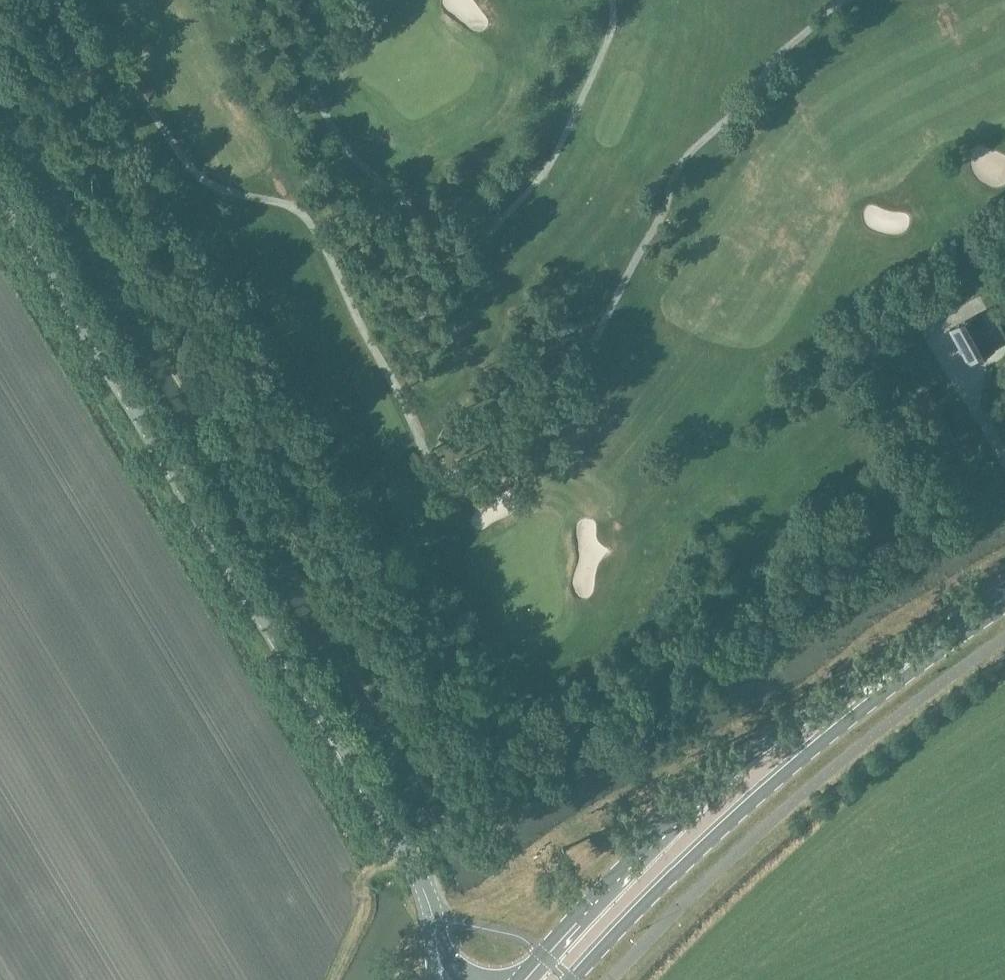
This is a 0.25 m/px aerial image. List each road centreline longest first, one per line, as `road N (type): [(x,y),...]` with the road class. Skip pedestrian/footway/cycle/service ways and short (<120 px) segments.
road 1 (tertiary): [(433,922),(420,879),(0,185)]
road 2 (secondary): [(1004,593),(734,768),(615,876),(518,979)]
road 3 (secondary): [(575,979),(762,794),(1004,602)]

